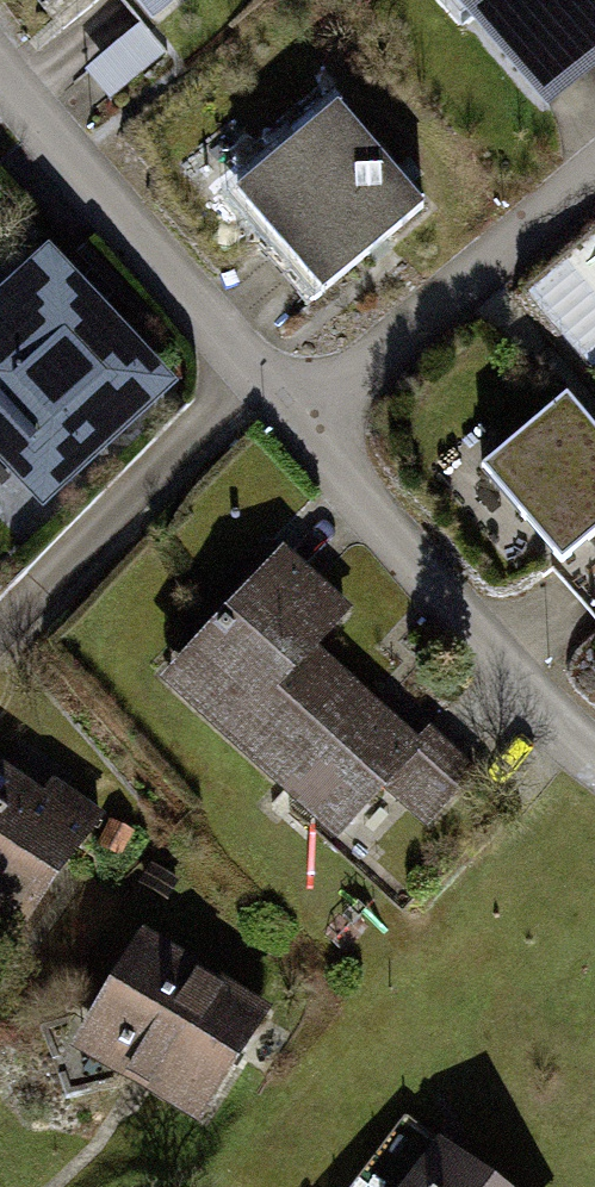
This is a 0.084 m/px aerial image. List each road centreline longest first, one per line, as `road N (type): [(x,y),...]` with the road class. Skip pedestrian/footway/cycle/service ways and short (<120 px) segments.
road 1 (residential): [(0,69),(304,430)]
road 2 (residential): [(304,430),(479,636),(594,756)]
road 3 (residential): [(594,174),(304,430)]

